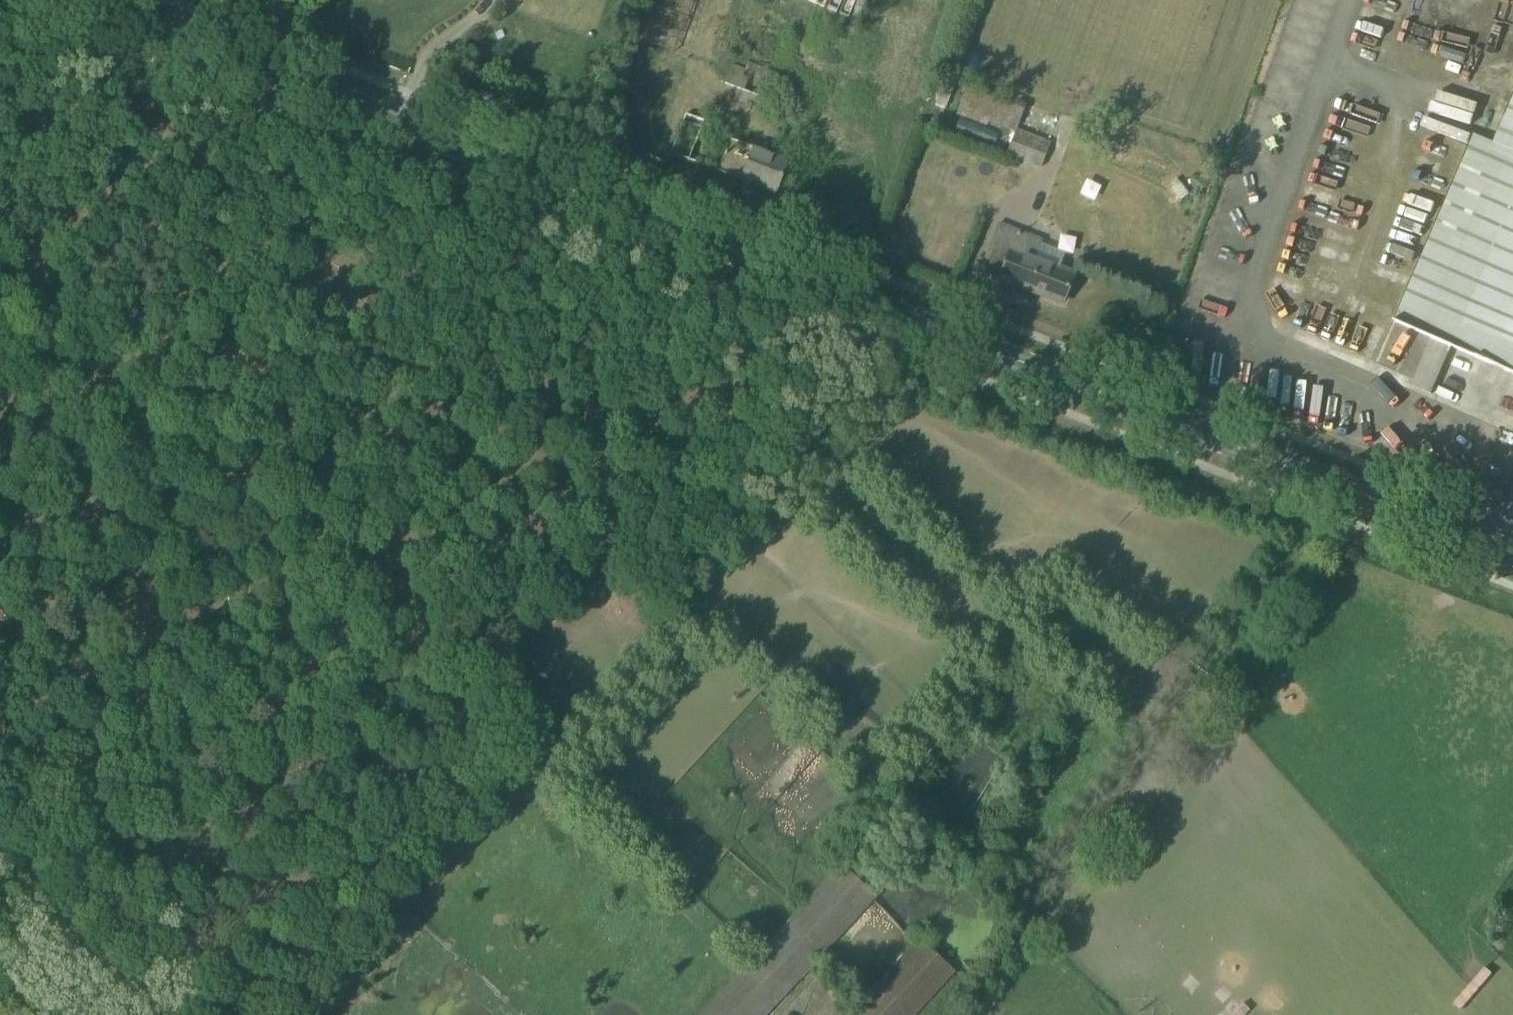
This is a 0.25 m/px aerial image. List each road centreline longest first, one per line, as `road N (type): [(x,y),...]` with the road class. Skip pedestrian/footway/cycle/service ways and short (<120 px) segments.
road 1 (primary): [(1512,554),(74,0)]
road 2 (tertiary): [(158,1014),(90,952),(0,842)]

